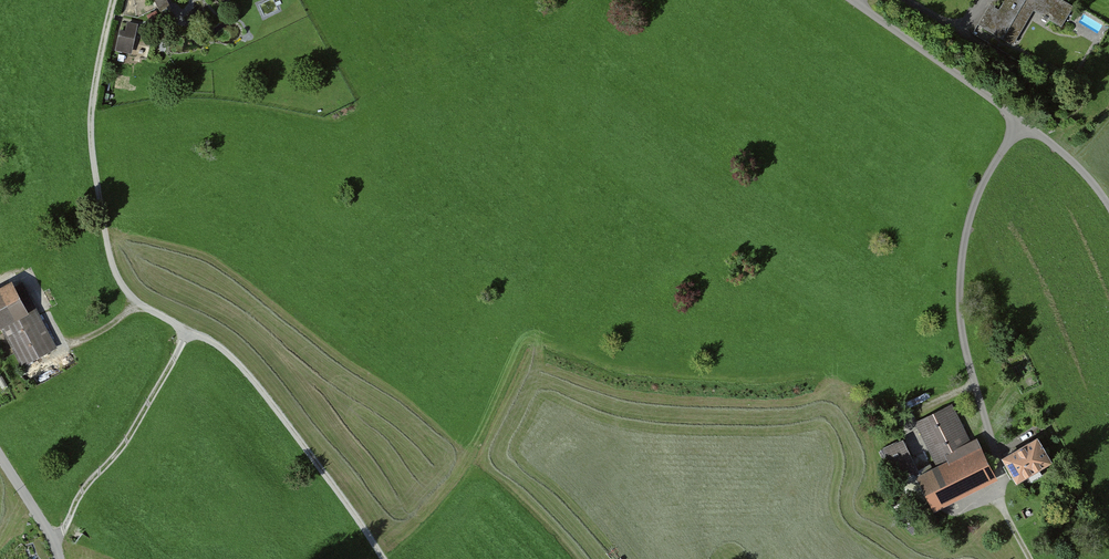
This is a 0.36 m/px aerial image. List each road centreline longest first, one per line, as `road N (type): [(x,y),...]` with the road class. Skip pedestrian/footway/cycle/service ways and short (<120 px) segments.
road 1 (track): [(1030,558),(998,500),(1004,478),(960,313),(965,231),(984,179),(1021,122)]
road 2 (track): [(116,0),(95,85),(110,258),(137,307),(185,336)]
road 3 (residential): [(1108,206),(1063,152),(856,0)]
road 4 (track): [(185,336),(246,371),(380,558)]
road 5 (track): [(55,545),(76,504),(140,429),(185,336)]
road 6 (track): [(137,307),(105,336),(67,345),(27,277),(0,280)]

